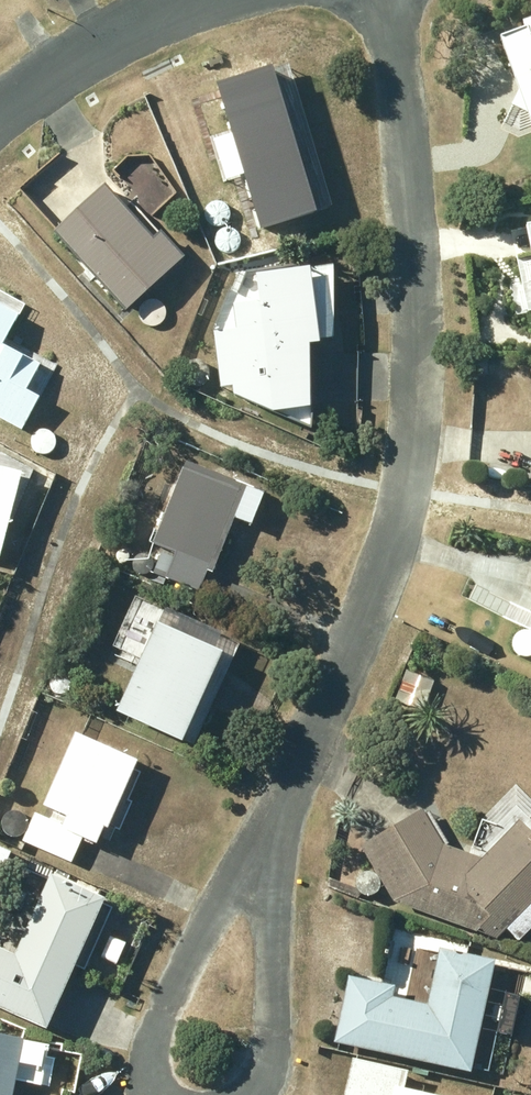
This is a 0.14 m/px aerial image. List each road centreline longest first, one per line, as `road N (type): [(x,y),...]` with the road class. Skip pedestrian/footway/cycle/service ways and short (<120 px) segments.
road 1 (residential): [(262,838),(362,619),(405,479),(419,305),(414,202),(399,71),(381,0)]
road 2 (residential): [(262,838),(273,938),(272,1041),(250,1094)]
road 3 (residential): [(145,1094),(152,1030),(220,903)]
road 4 (residential): [(136,0),(0,78)]

